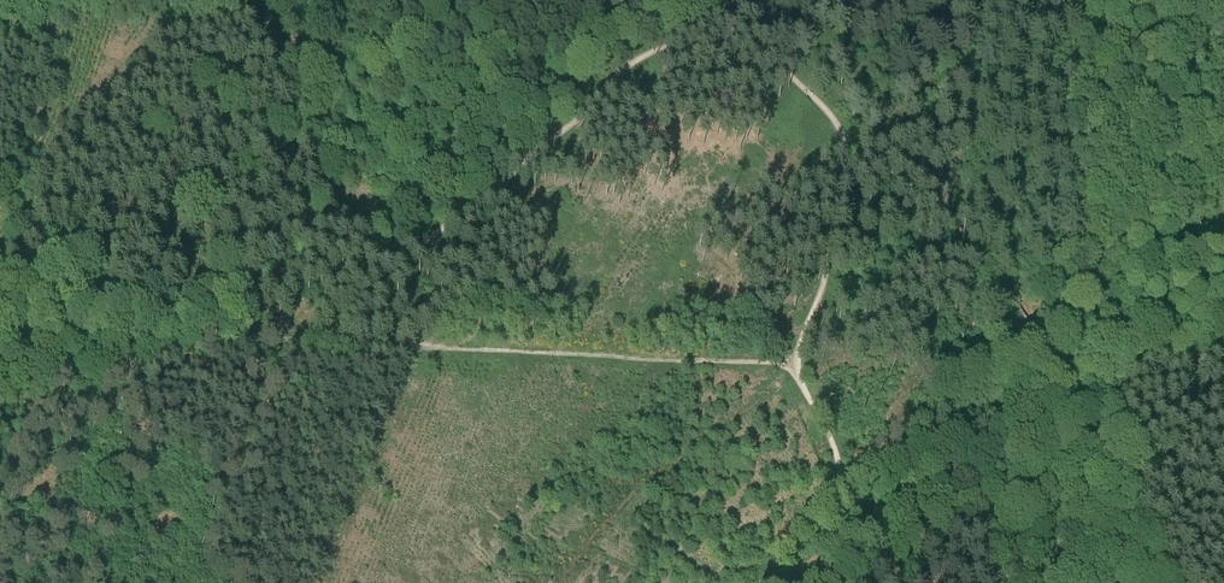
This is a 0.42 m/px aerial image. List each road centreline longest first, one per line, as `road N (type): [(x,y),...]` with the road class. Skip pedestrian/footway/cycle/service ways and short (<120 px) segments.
road 1 (track): [(794,365),(826,277),(845,149),(834,120),(767,50),(762,0)]
road 2 (track): [(850,531),(835,447),(794,365)]

